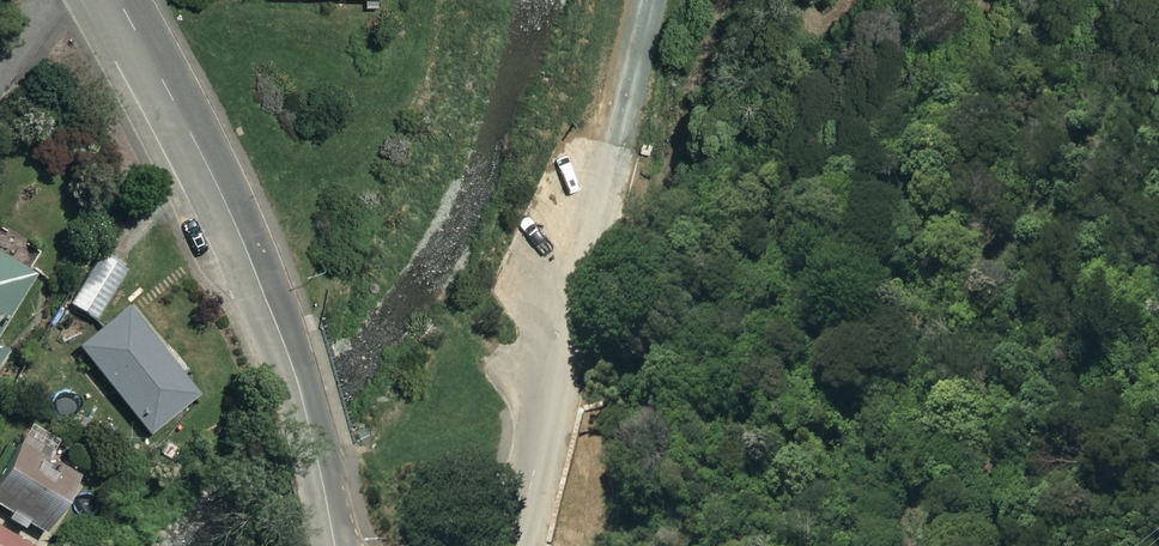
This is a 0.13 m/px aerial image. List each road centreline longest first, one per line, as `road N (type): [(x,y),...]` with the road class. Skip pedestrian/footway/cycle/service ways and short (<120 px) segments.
road 1 (residential): [(121,0),(253,270),(282,346),(333,545)]
road 2 (track): [(996,0),(986,283),(998,545)]
road 3 (track): [(593,235),(638,210),(672,163),(722,0)]

